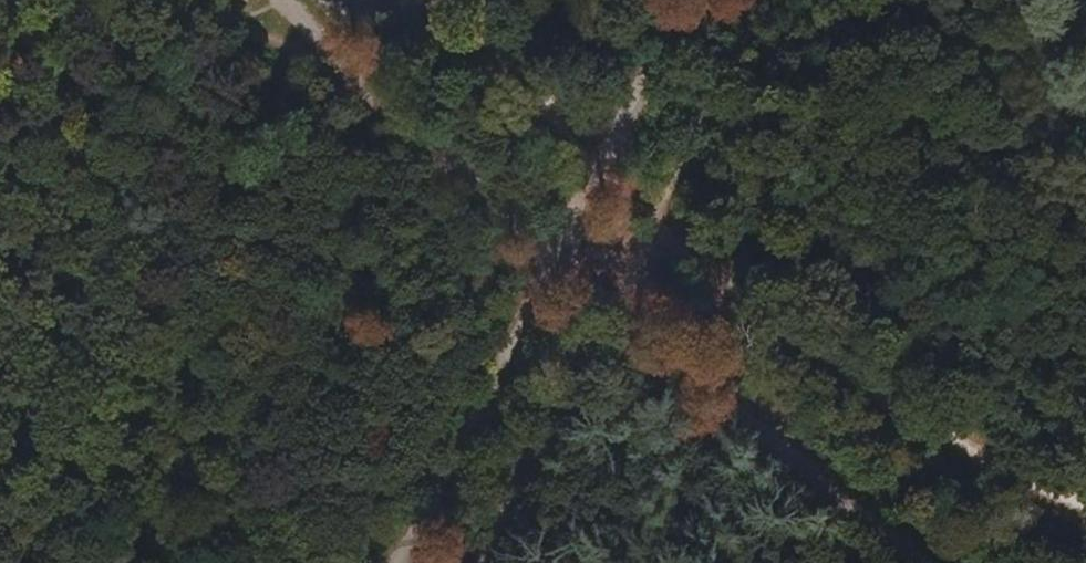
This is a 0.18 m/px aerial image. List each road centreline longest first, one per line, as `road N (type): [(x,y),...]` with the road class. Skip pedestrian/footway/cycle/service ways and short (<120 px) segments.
road 1 (track): [(556,263),(913,562)]
road 2 (track): [(556,263),(451,171),(285,0)]
road 3 (track): [(584,210),(418,540)]
road 4 (track): [(690,0),(584,210)]

